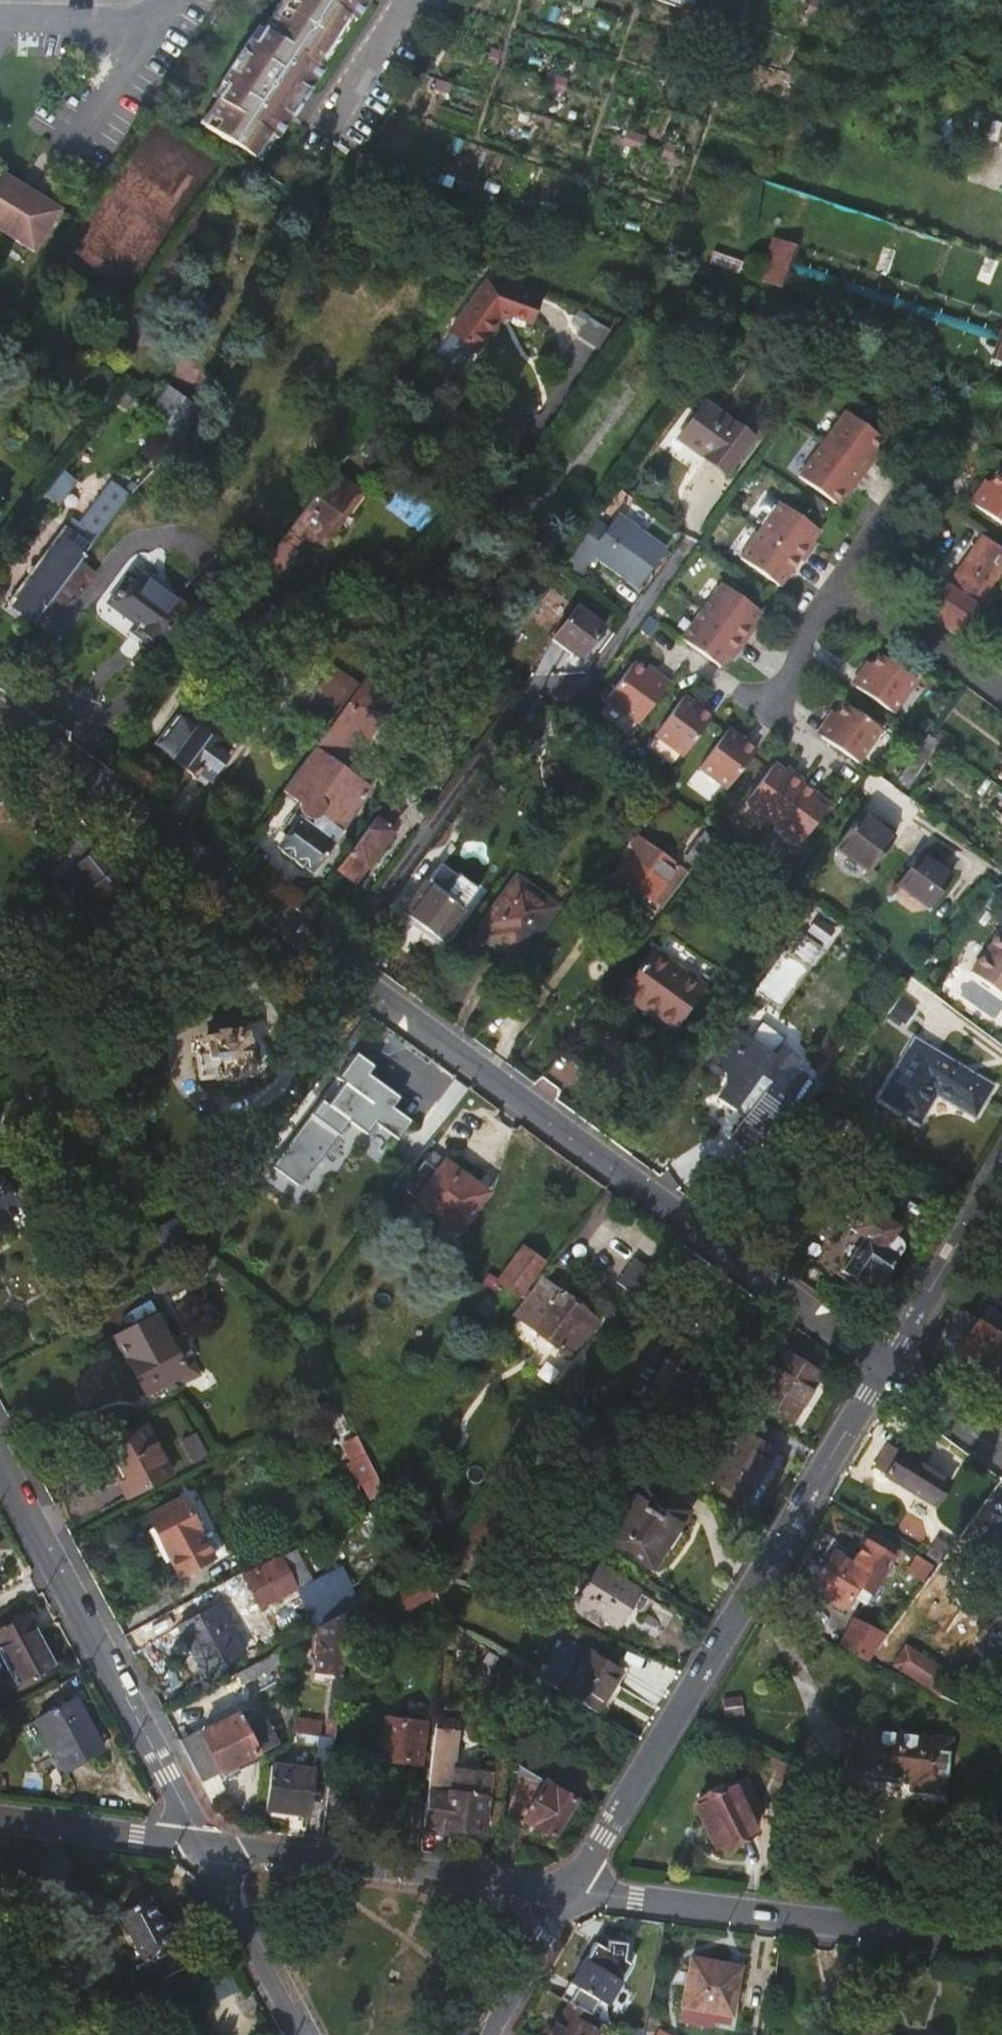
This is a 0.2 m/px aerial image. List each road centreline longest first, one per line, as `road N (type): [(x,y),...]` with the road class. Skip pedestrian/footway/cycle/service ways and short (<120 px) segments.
road 1 (residential): [(884,1366),(0,714)]
road 2 (residential): [(570,1891),(884,1366)]
road 3 (residential): [(570,1891),(1001,1944)]
road 4 (residential): [(0,1462),(203,1844)]
road 5 (residential): [(570,1891),(203,1844)]
road 6 (residential): [(1001,1168),(884,1366)]
road 7 (residential): [(203,1844),(306,2034)]
road 8 (residential): [(0,1818),(203,1844)]
road 9 (residential): [(1001,704),(846,590)]
road 10 (residential): [(0,17),(134,19),(168,0)]
road 11 (residential): [(486,2034),(570,1891)]
road 12 (residential): [(758,706),(784,685),(797,632),(846,590)]
road 13 (residential): [(1001,1454),(884,1366)]
road 14 (residential): [(846,590),(915,484)]

